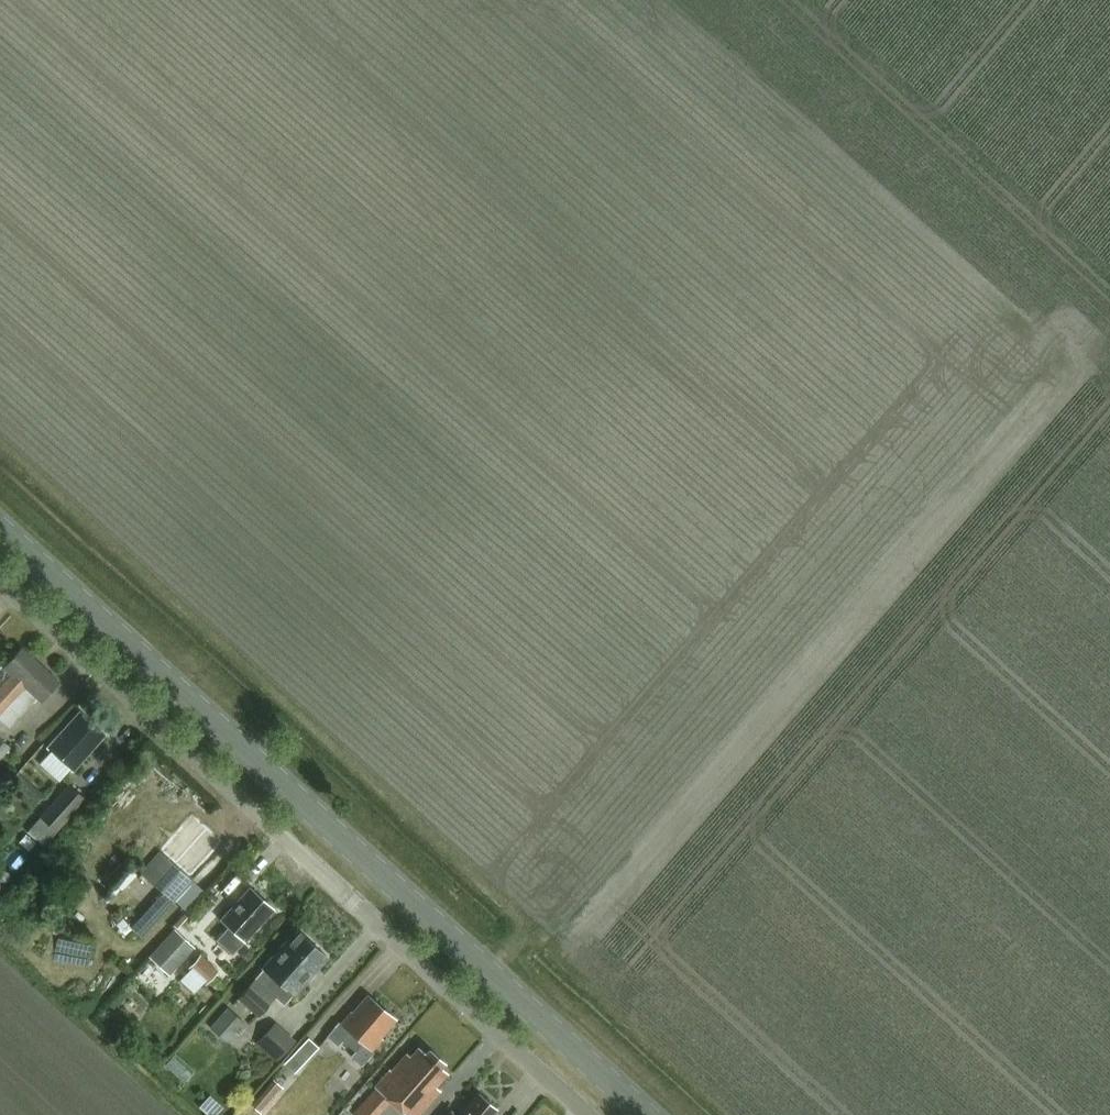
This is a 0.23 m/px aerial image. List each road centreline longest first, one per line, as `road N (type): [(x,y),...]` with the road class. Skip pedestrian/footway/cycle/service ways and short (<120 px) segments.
road 1 (secondary): [(648,1114),(0,527)]
road 2 (unclassified): [(589,1114),(0,581)]

